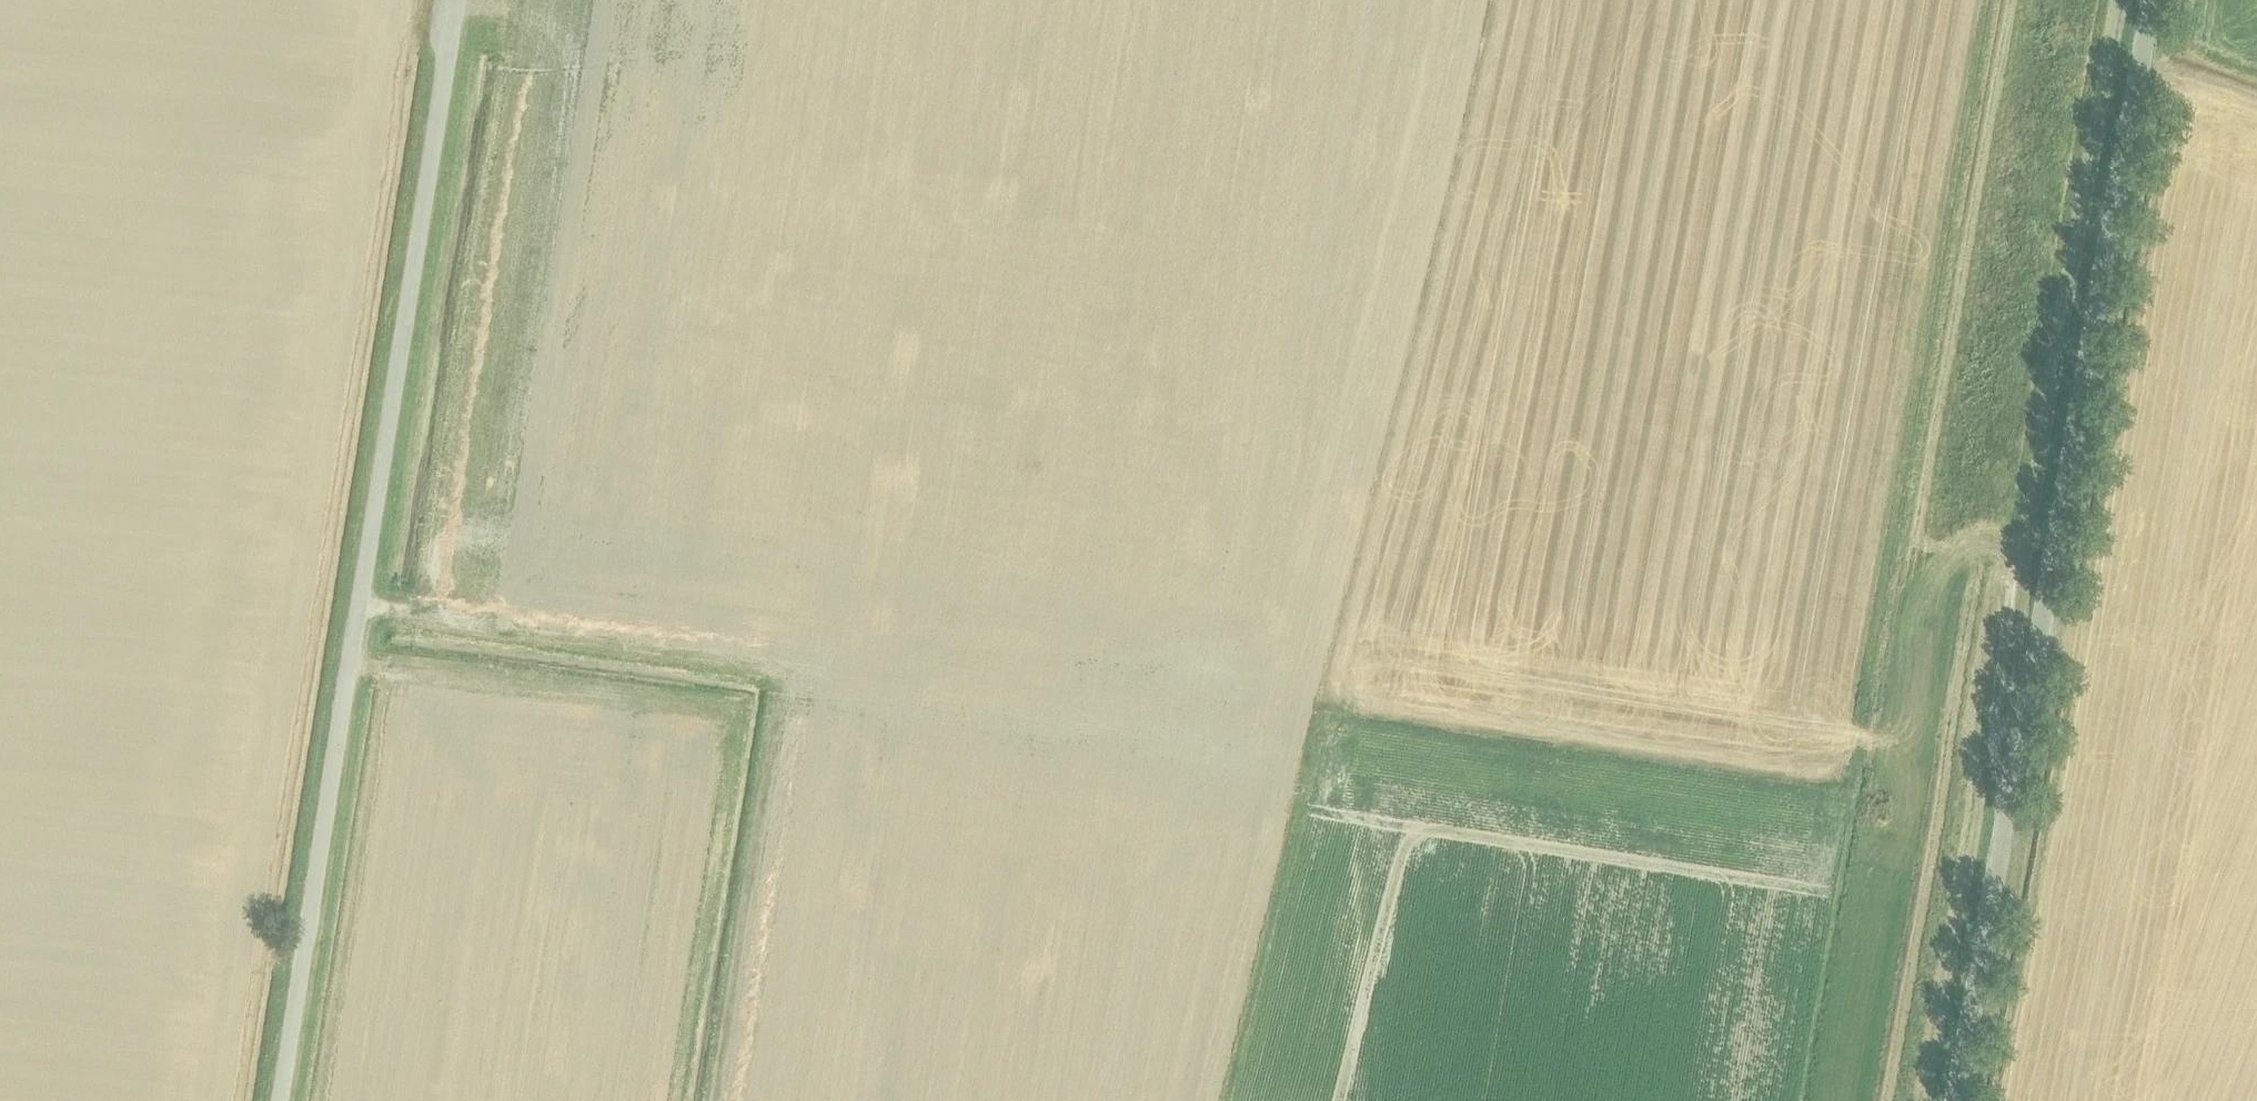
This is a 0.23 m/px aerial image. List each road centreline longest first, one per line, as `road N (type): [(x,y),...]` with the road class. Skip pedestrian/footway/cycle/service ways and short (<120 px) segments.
road 1 (tertiary): [(1956,1100),(2153,0)]
road 2 (unclassified): [(280,1100),(446,0)]

